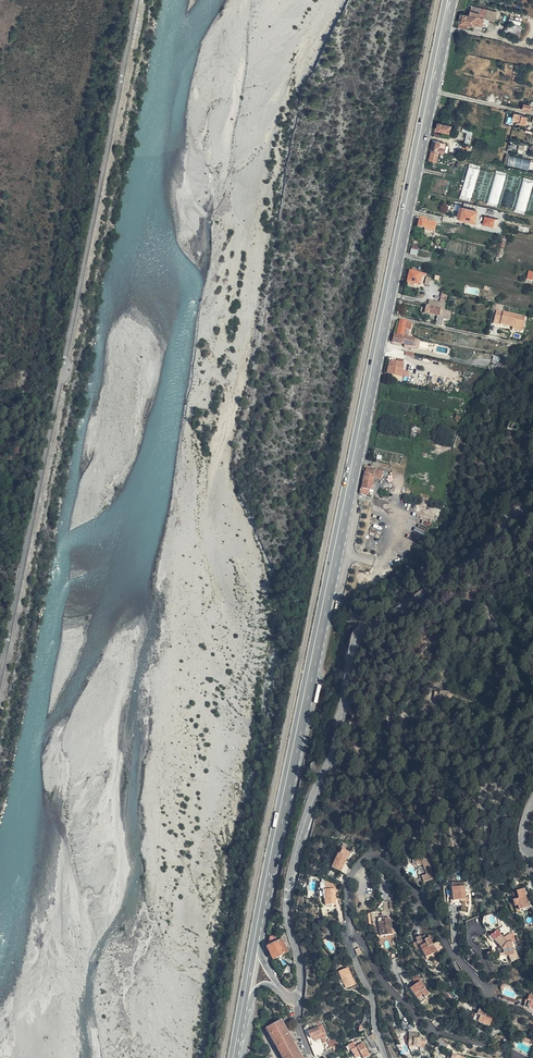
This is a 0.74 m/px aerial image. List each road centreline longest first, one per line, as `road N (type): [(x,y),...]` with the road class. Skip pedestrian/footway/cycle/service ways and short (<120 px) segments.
road 1 (primary): [(450,0),(255,942)]
road 2 (tertiary): [(532,500),(457,571),(357,635),(333,759),(288,892),(301,966),(295,1000)]
road 3 (residential): [(349,931),(349,881),(368,856),(380,855),(431,912),(451,954),(495,995)]
road 4 (residential): [(349,931),(388,989),(430,1028),(522,1057)]
road 5 (residential): [(385,1057),(349,931)]

